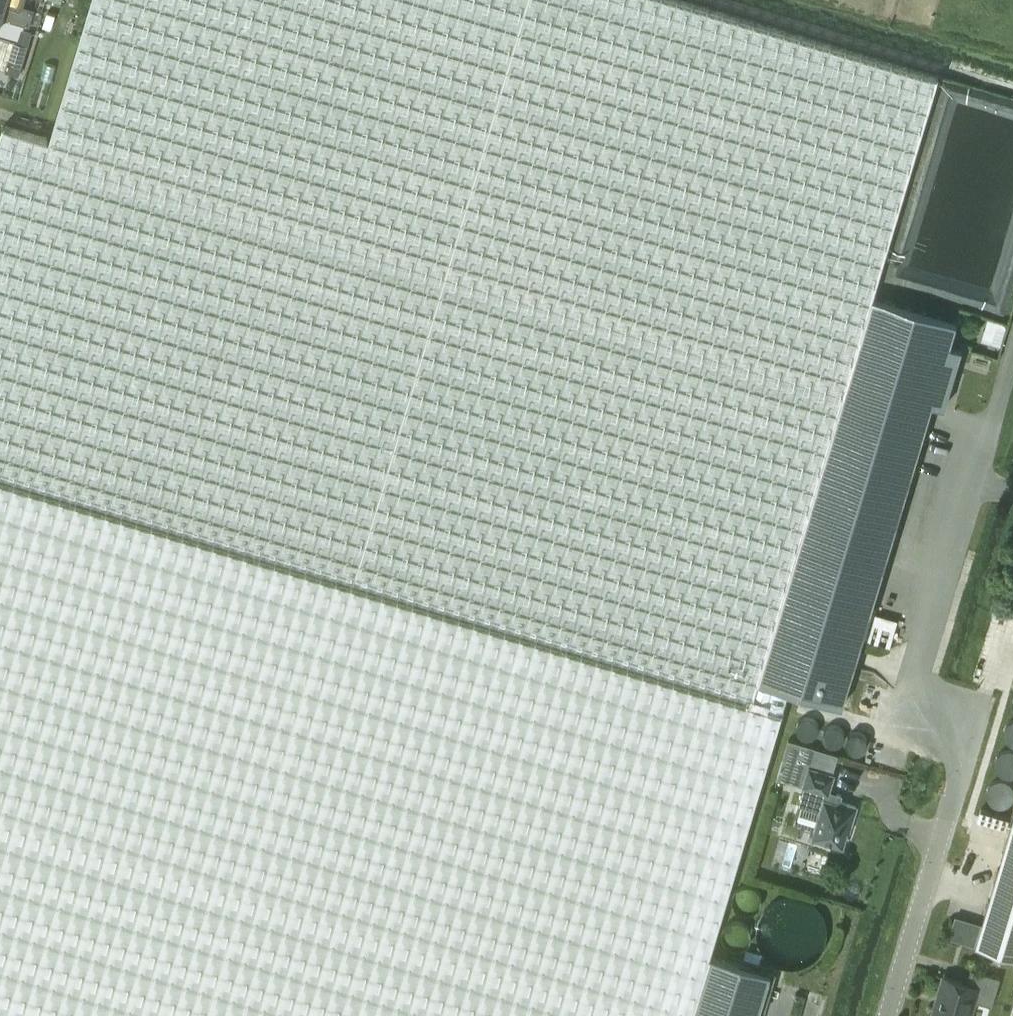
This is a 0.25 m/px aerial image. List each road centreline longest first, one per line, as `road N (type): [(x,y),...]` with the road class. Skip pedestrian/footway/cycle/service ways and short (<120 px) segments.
road 1 (unclassified): [(963,775),(887,1015)]

